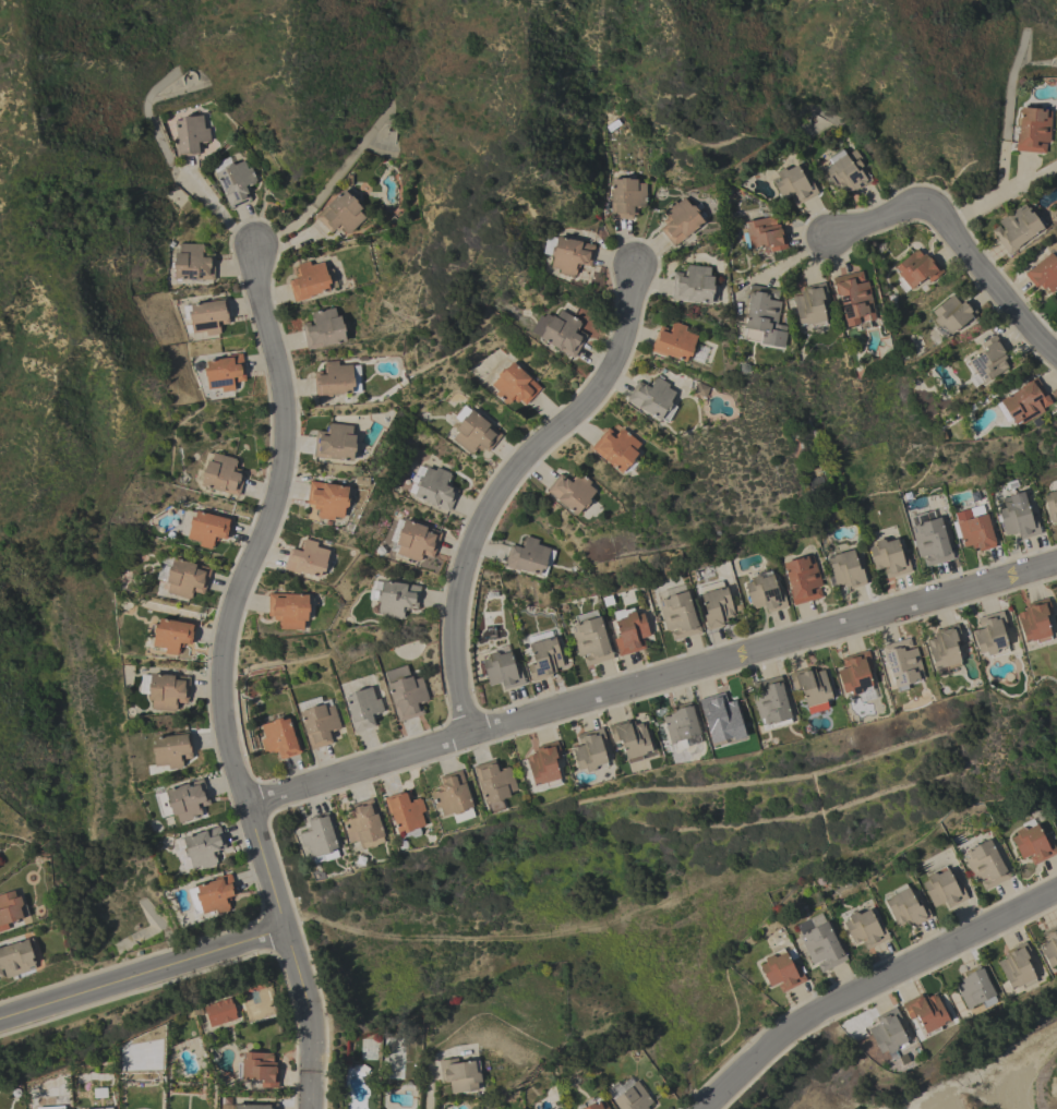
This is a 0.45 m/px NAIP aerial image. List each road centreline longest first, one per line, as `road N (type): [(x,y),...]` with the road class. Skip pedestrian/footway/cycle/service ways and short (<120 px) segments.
road 1 (residential): [(308,1108),(311,1020),(227,749),(223,701),(228,624),(269,526),(283,435),(252,246)]
road 2 (residential): [(247,805),(468,732),(1056,562)]
road 3 (residential): [(468,732),(453,639),(469,549),(513,471),(599,388),(617,354),(633,267)]
road 4 (residential): [(701,1108),(794,1022),(1056,890)]
road 5 (residential): [(1056,360),(934,214),(915,204),(827,239)]
road 6 (residential): [(0,1018),(287,930)]

